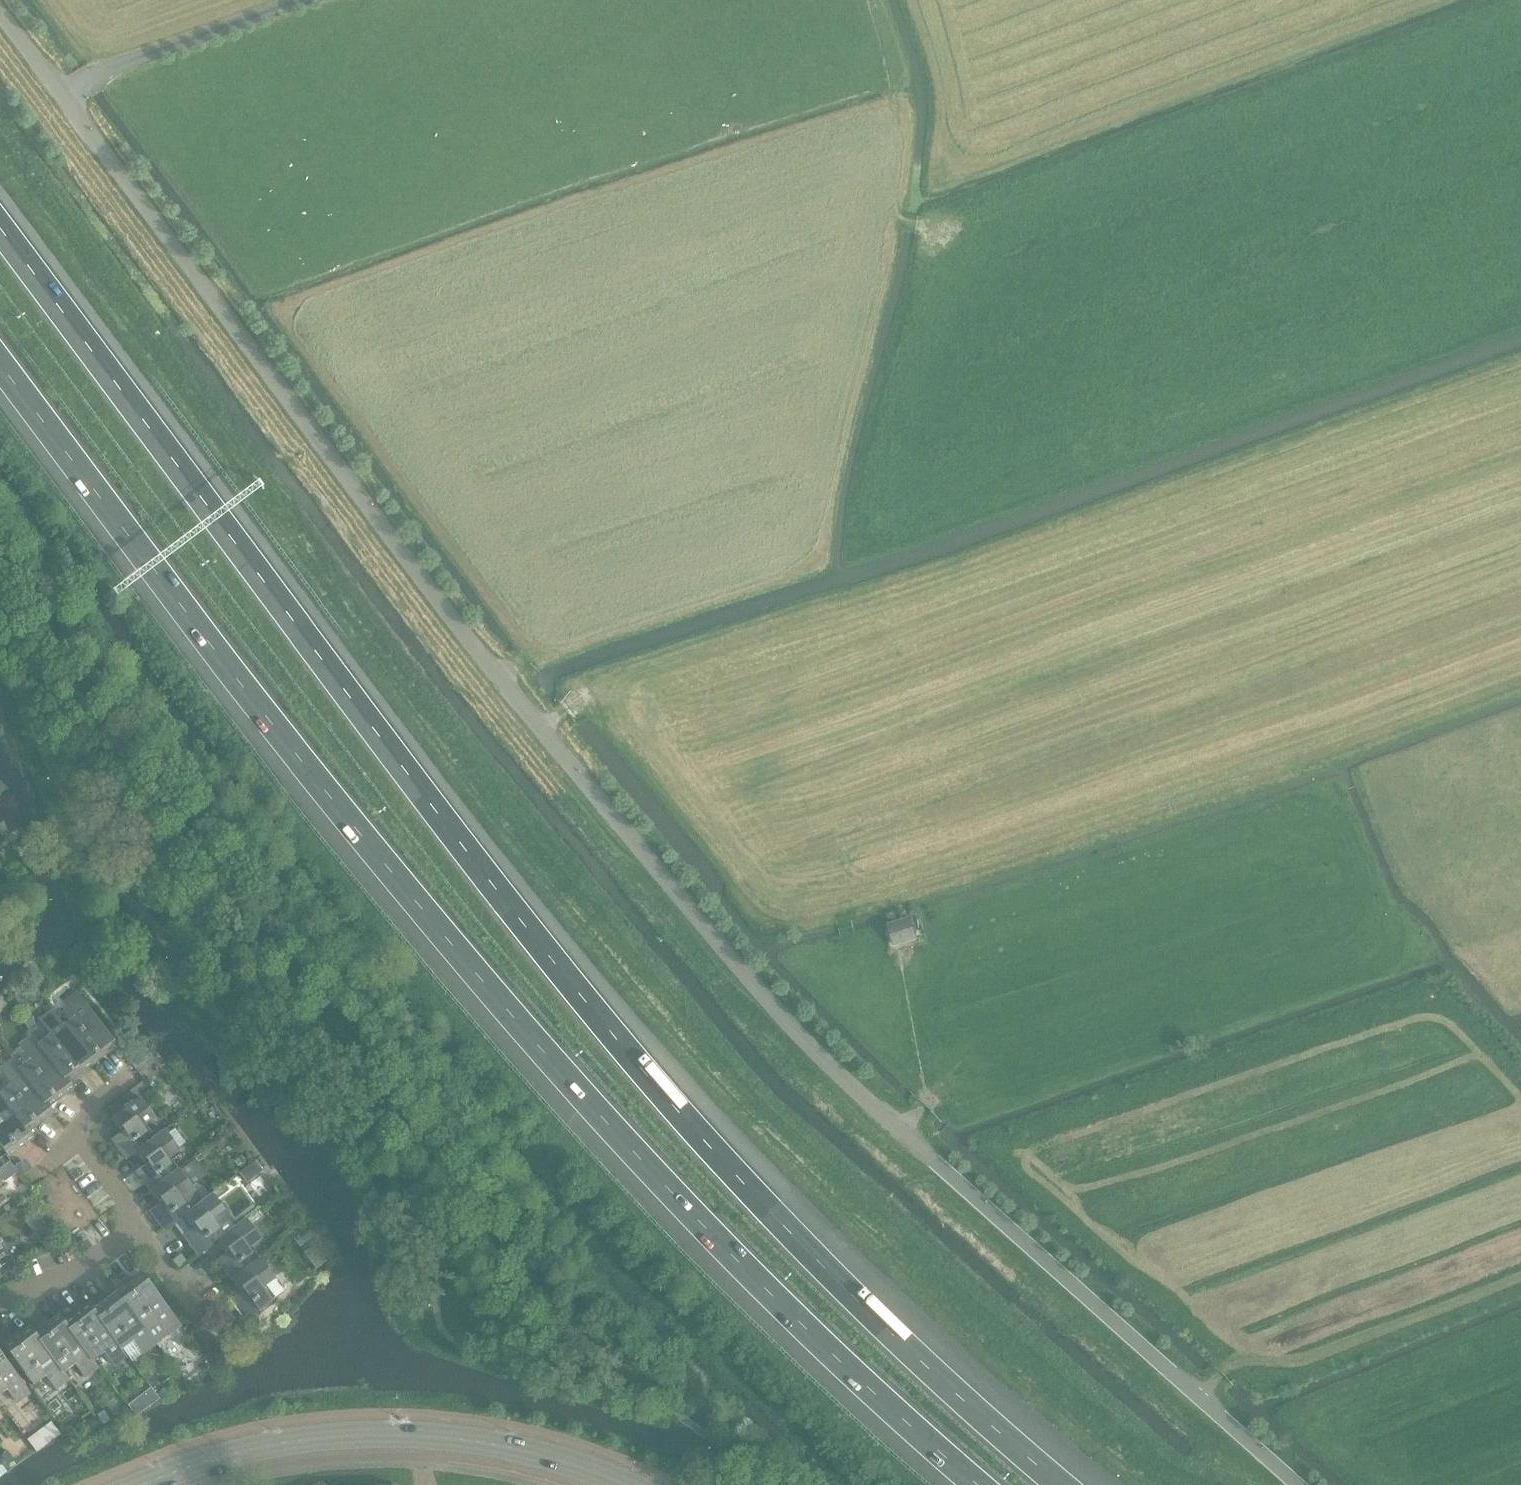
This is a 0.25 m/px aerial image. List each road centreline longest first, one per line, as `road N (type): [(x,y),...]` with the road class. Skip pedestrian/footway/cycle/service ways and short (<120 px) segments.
road 1 (unclassified): [(1294,1484),(794,1037),(536,725),(0,13)]
road 2 (motorway): [(1063,1484),(801,1246),(624,1048),(0,227)]
road 3 (motorway): [(0,360),(401,880),(576,1083),(756,1280),(979,1484)]
road 4 (tertiary): [(625,1484),(548,1456),(468,1440),(371,1437),(212,1460),(146,1484)]
road 5 (residential): [(0,1301),(83,1269),(137,1232)]

